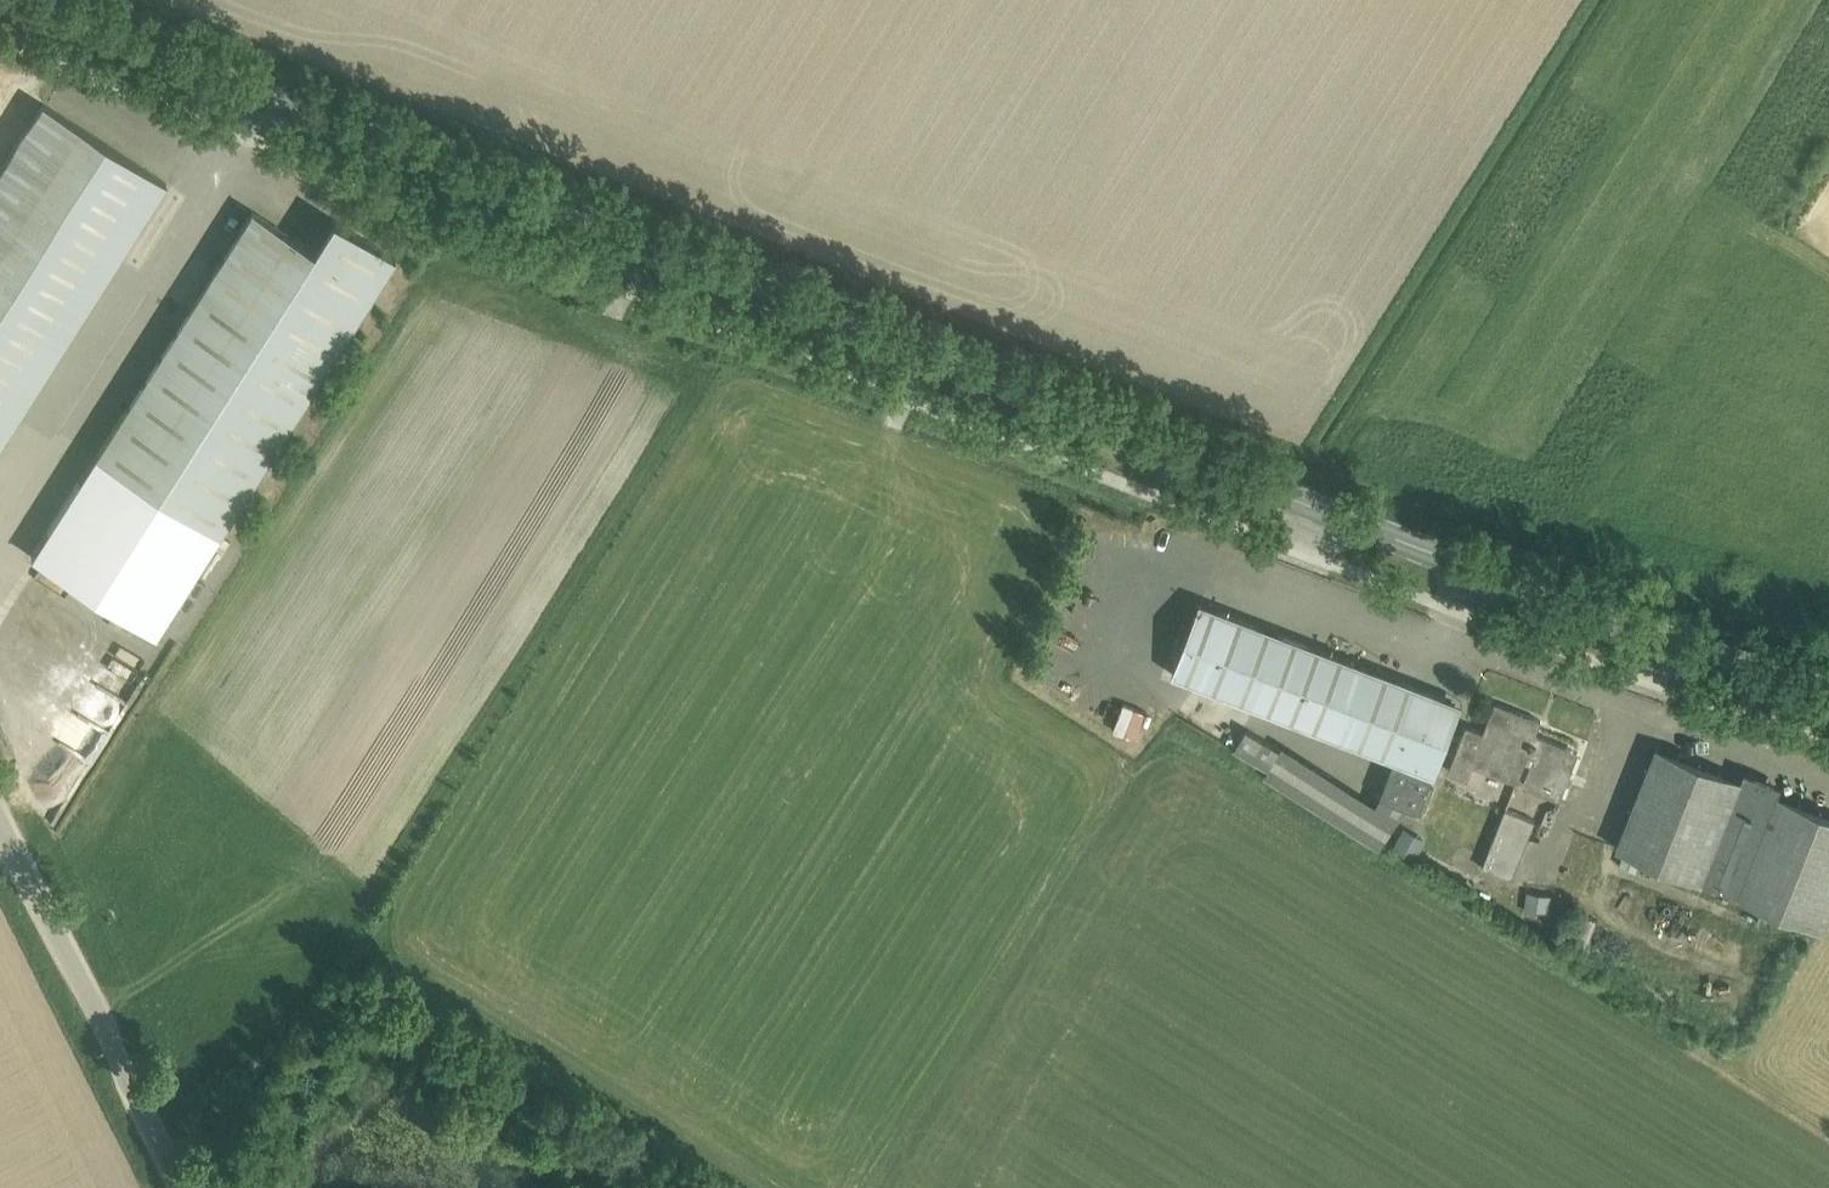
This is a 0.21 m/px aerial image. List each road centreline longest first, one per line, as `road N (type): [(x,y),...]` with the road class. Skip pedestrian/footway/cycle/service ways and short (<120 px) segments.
road 1 (tertiary): [(1828,698),(1717,666),(17,0)]
road 2 (unclassified): [(183,1187),(0,825)]

